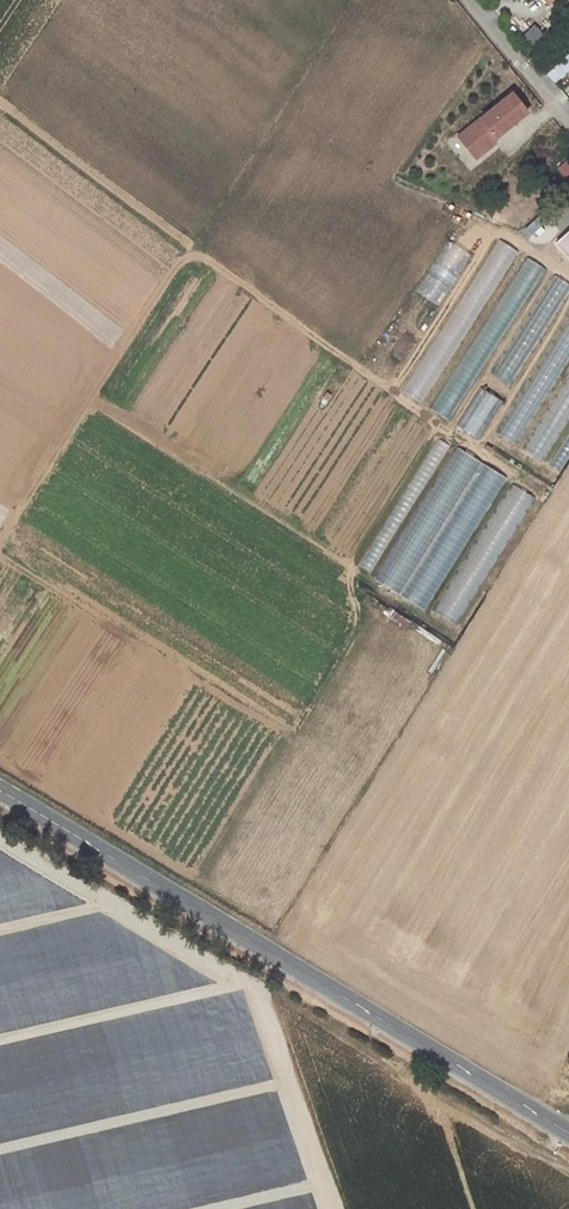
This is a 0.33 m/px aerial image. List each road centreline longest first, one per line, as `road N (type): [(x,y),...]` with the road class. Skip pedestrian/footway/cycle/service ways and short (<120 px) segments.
road 1 (secondary): [(568,1136),(0,793)]
road 2 (unclassified): [(467,0),(568,120)]

